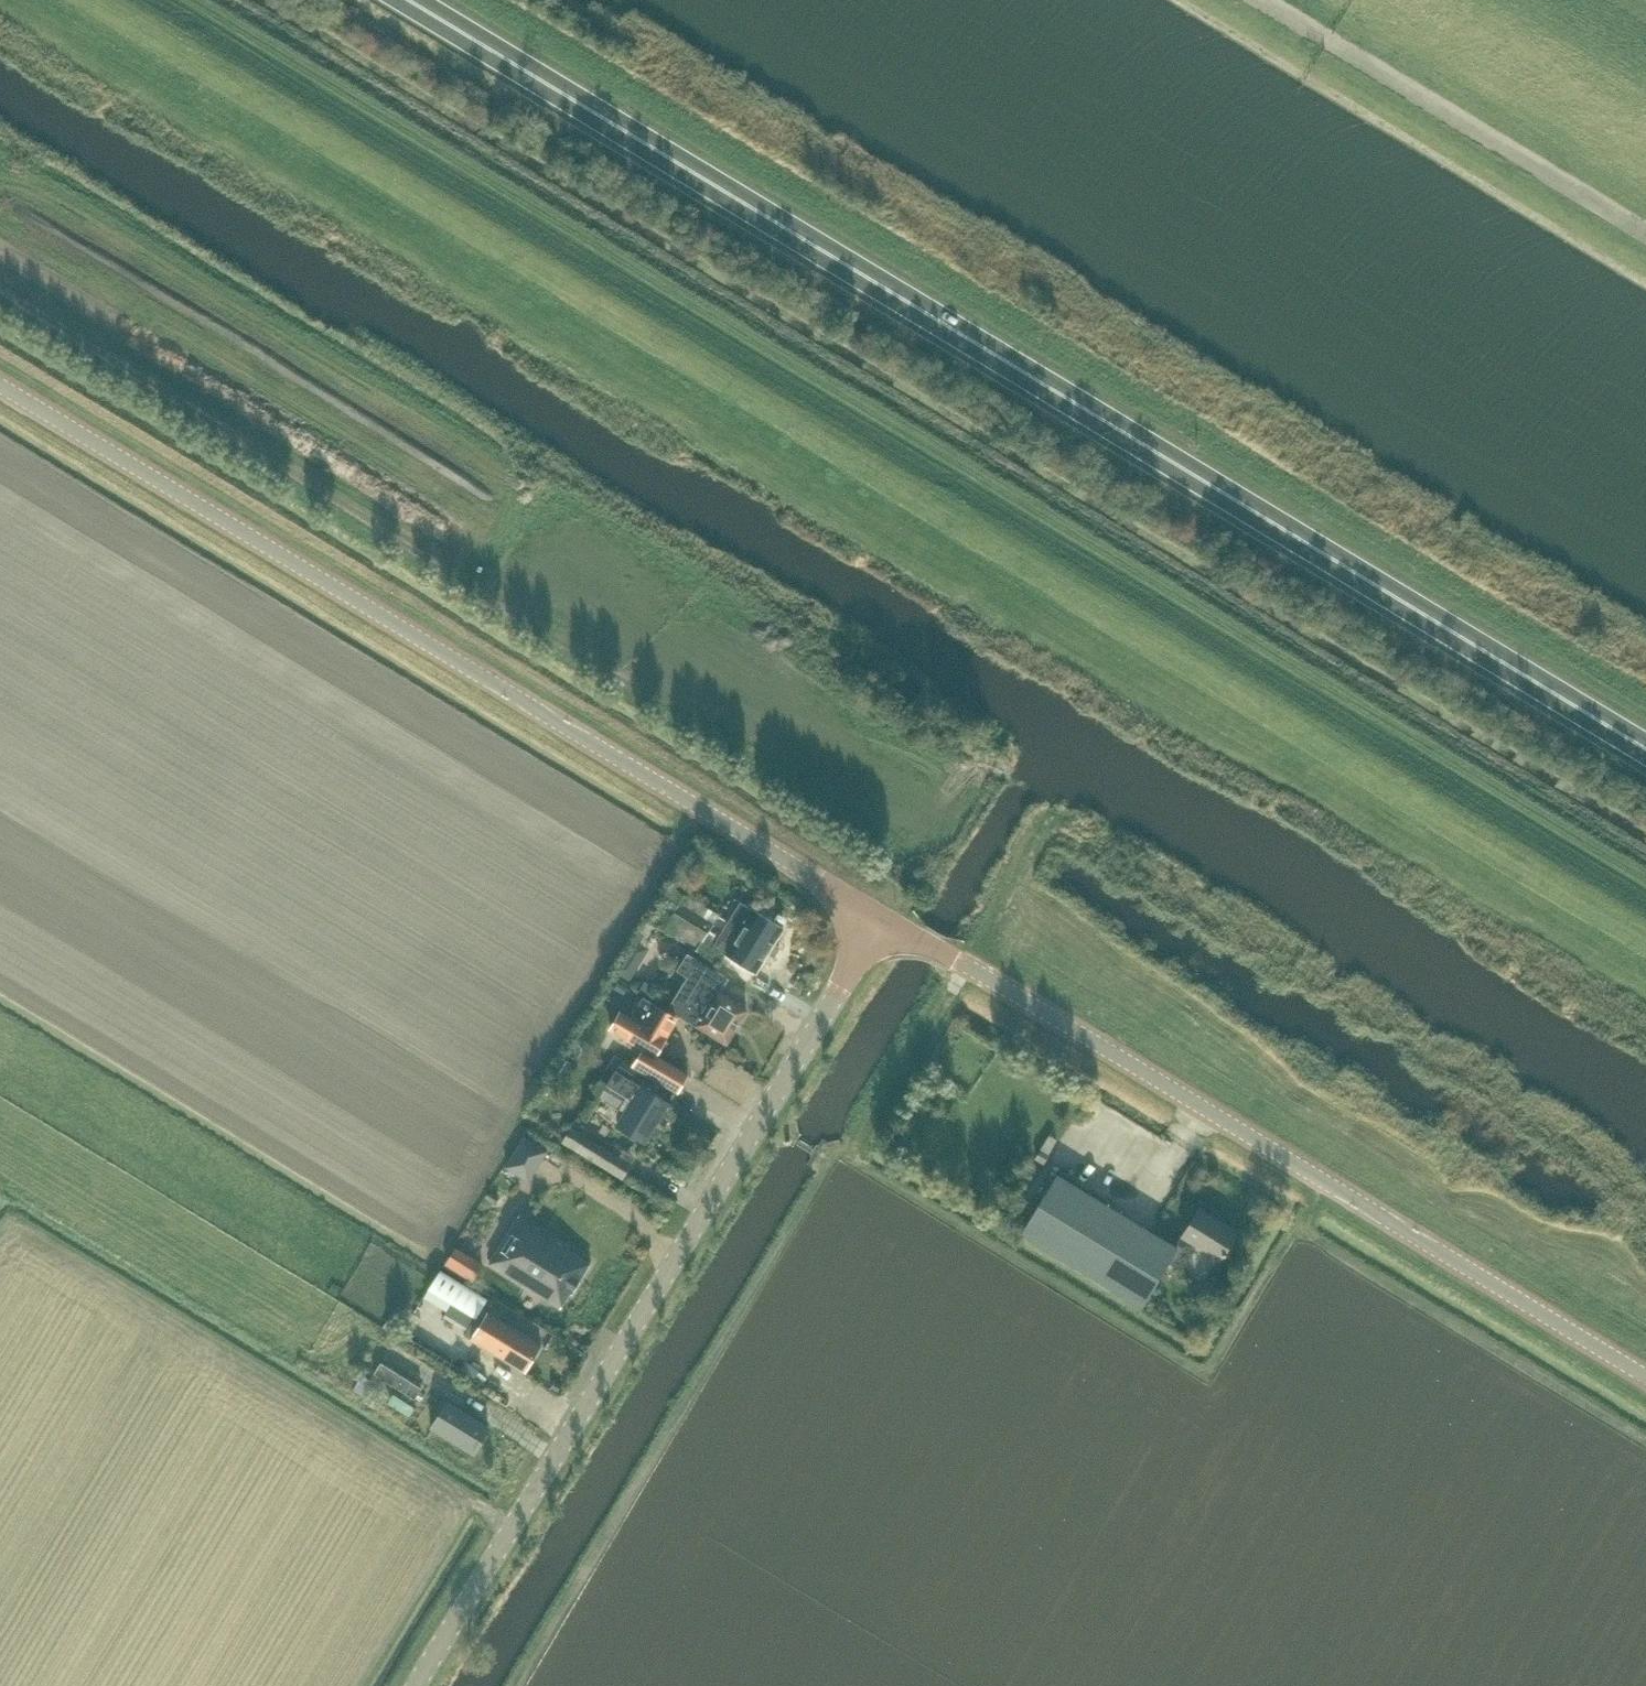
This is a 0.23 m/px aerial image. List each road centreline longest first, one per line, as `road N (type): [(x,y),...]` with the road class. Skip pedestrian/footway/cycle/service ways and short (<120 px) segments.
road 1 (primary): [(1645,749),(409,0)]
road 2 (unclassified): [(881,919),(0,385)]
road 3 (unclassified): [(415,1685),(881,919)]
road 4 (unclassified): [(1645,1378),(881,919)]

